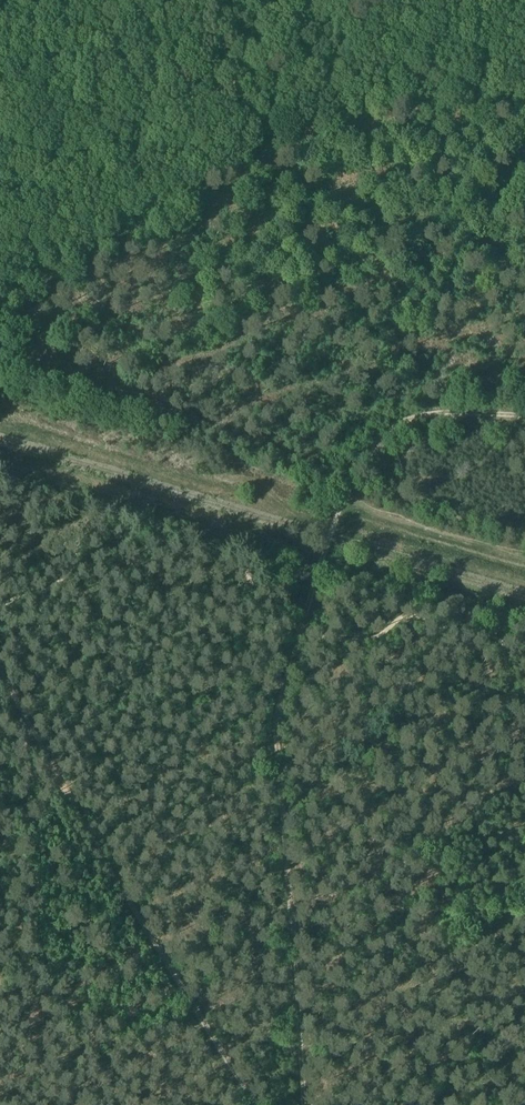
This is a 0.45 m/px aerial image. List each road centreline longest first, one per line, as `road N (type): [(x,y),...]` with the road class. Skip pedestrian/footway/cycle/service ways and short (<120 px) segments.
road 1 (track): [(310,1104),(275,730),(320,565)]
road 2 (track): [(0,671),(151,934),(264,1104)]
road 3 (track): [(320,565),(344,493),(392,434),(437,419),(524,421)]
road 4 (track): [(139,512),(0,474)]

